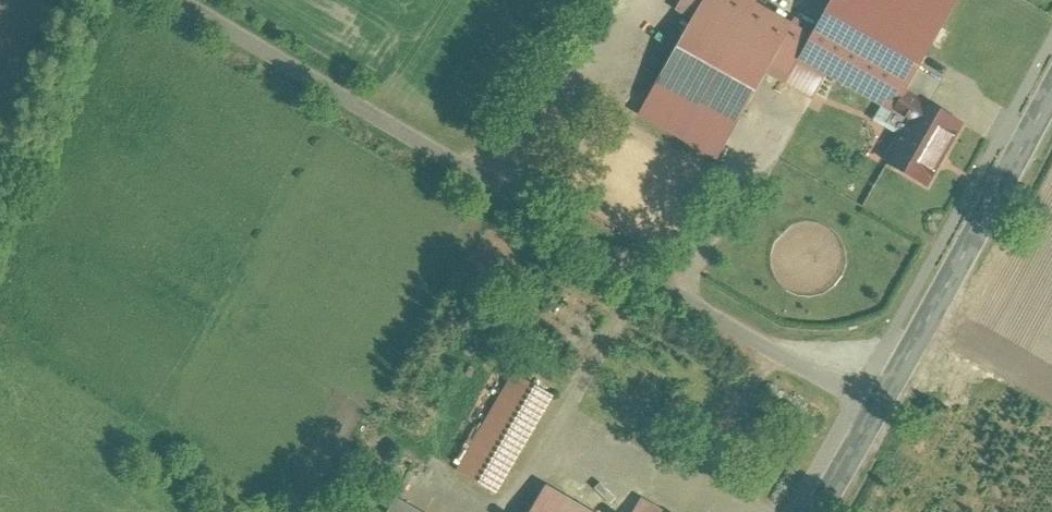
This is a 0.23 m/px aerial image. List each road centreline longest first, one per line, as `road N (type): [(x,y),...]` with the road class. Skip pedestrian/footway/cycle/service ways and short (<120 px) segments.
road 1 (unclassified): [(171,0),(874,408)]
road 2 (tertiary): [(874,408),(1051,82)]
road 3 (tertiary): [(814,511),(874,408)]

